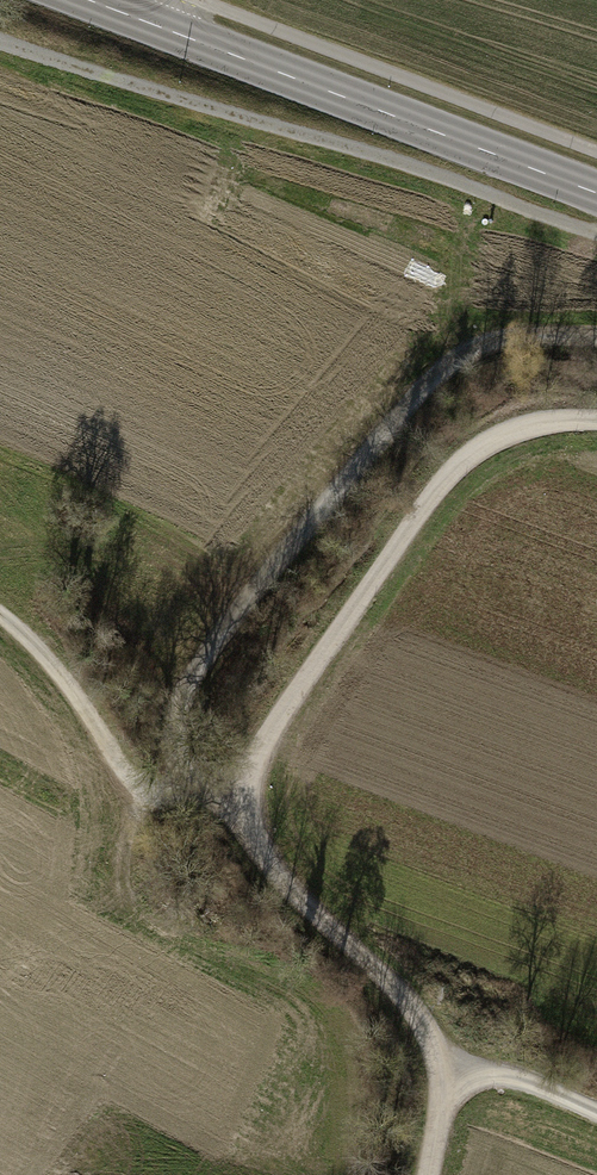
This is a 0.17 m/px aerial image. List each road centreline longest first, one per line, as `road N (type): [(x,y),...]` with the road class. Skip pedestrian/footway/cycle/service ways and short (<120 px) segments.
road 1 (track): [(596,422),(498,437),(449,476),(270,729),(250,769),(251,835),(284,882),(458,1054)]
road 2 (track): [(204,788),(175,741),(178,701),(232,620),(437,374),(453,359),(527,334),(596,339)]
road 3 (track): [(0,42),(596,228)]
road 4 (tertiary): [(596,193),(89,0)]
road 5 (track): [(149,793),(121,873),(137,912),(153,925),(291,978),(344,1020),(358,1065),(342,1174)]
road 6 (track): [(0,614),(51,649),(123,773),(143,790),(246,791)]
road 7 (track): [(458,1054),(596,1114)]
road 8 (track): [(458,1054),(427,1174)]

